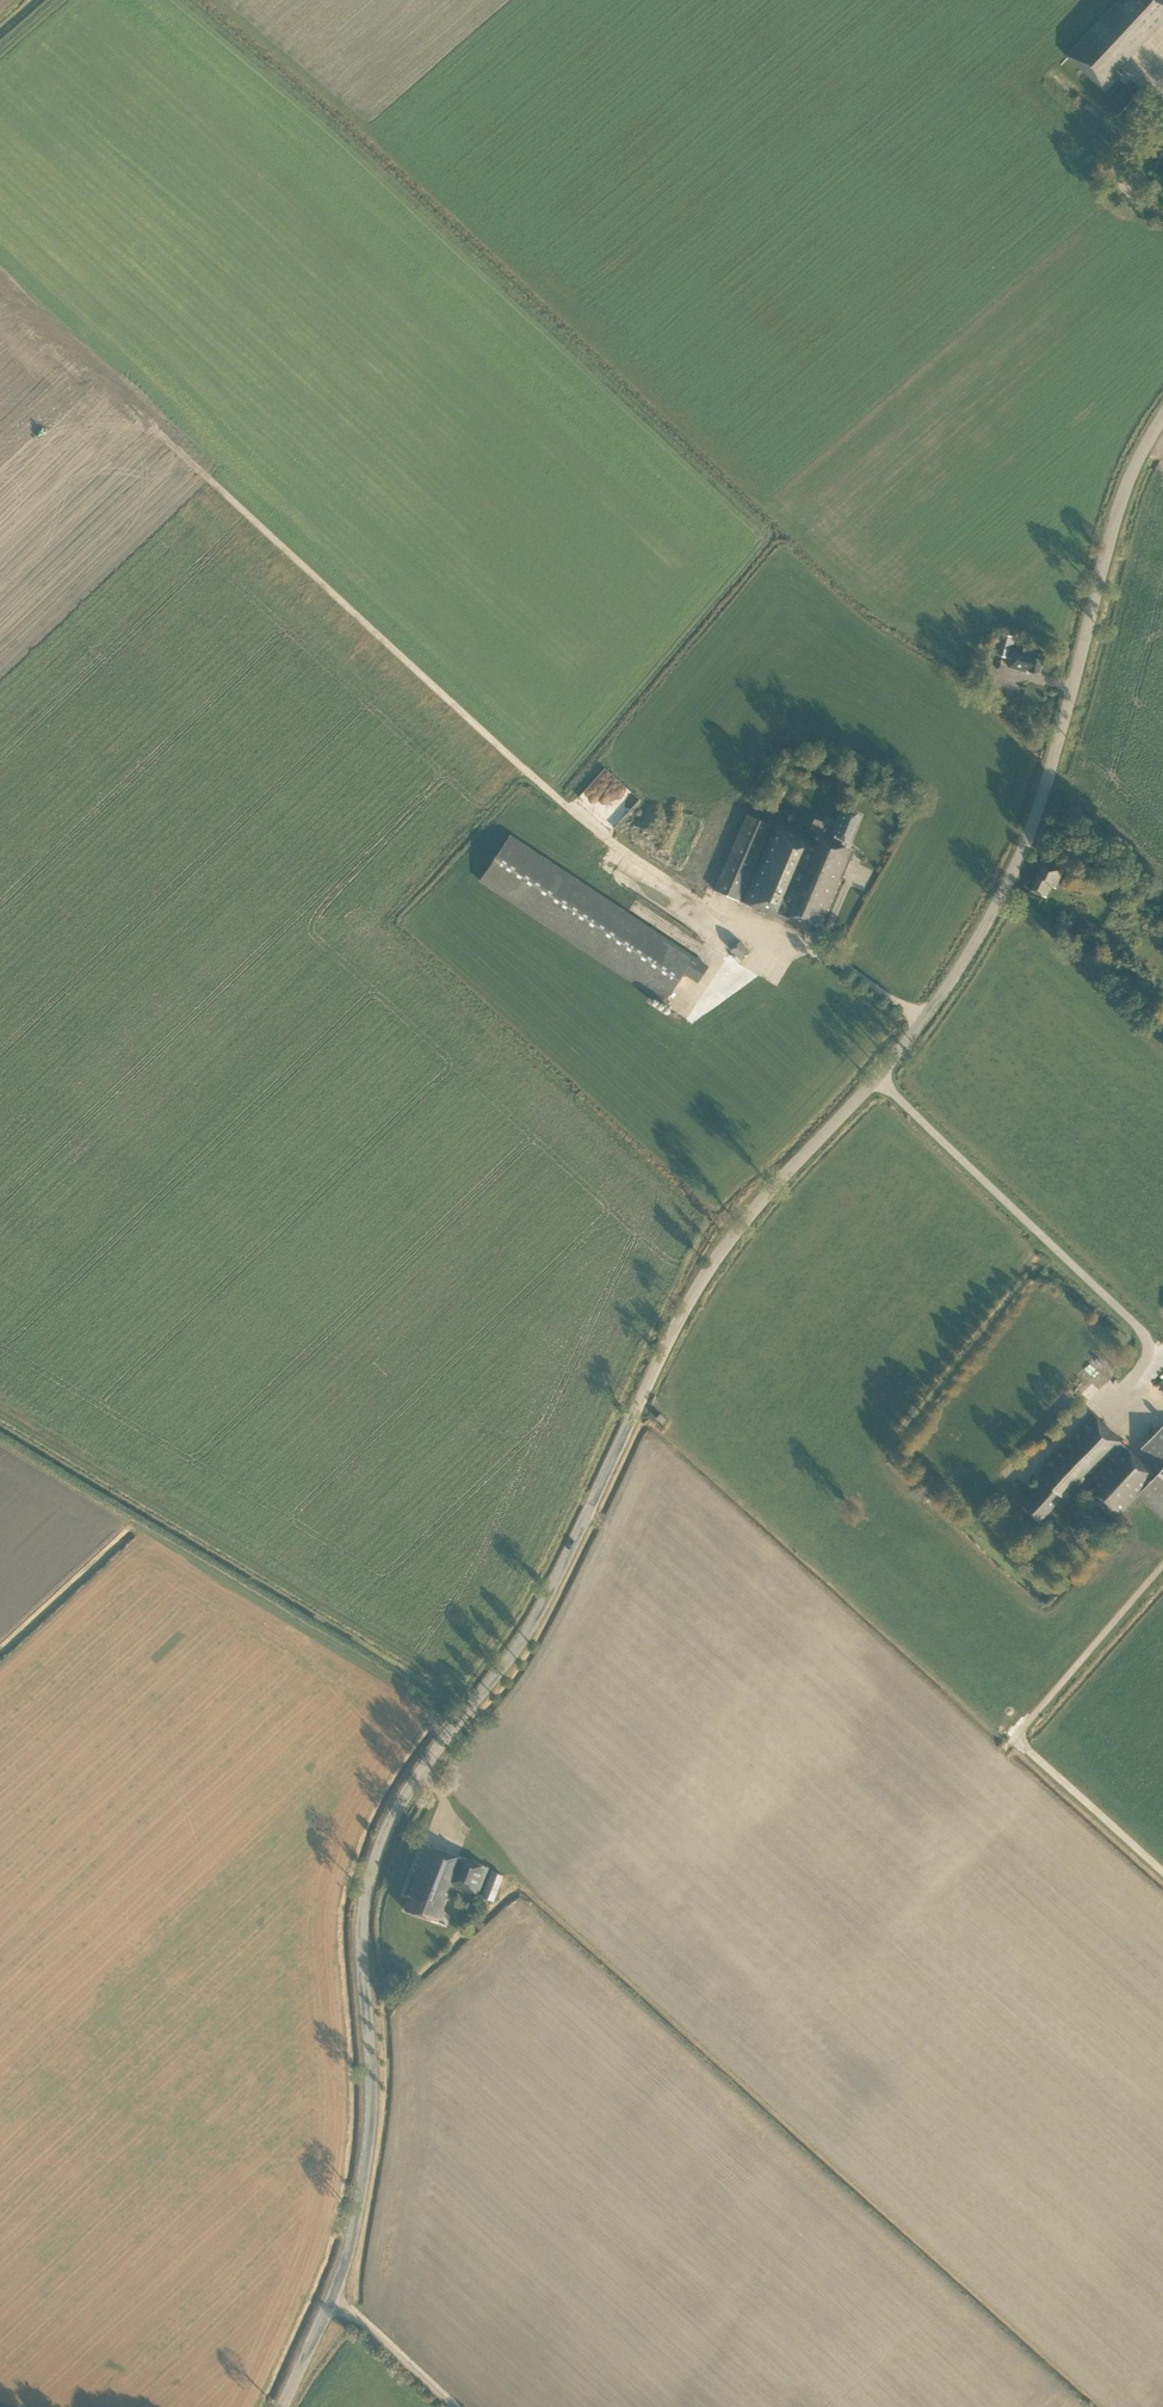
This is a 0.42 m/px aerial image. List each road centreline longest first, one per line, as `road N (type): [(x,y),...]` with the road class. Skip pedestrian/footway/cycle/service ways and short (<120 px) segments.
road 1 (tertiary): [(284,2406),(350,2246),(362,2189),(371,2067),(362,1909),(393,1818),(433,1751),(537,1618),(679,1319),(735,1236),(926,1016),(985,929),(1026,841),(1057,745),(1115,518),(1162,419)]
road 2 (track): [(1015,1731),(1162,1567)]

